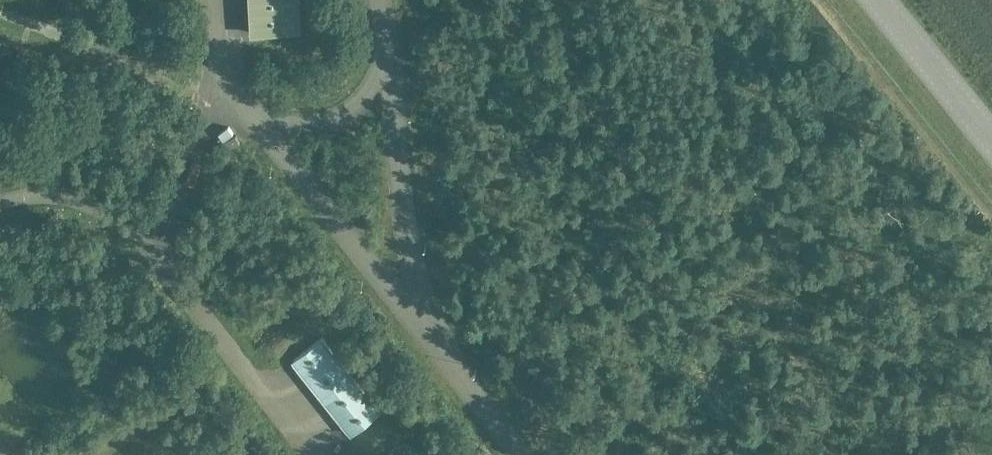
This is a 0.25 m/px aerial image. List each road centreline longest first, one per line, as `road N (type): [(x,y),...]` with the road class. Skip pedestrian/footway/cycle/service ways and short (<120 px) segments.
road 1 (unclassified): [(879,0),(991,139)]

